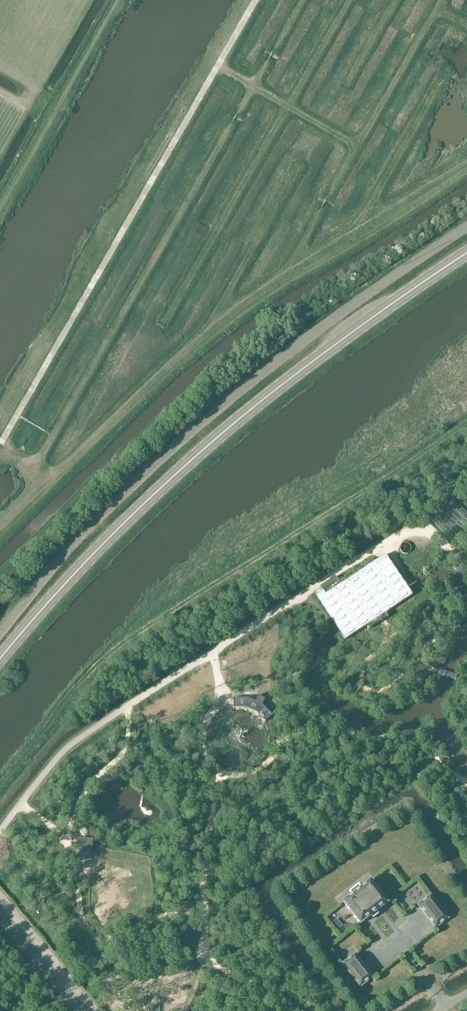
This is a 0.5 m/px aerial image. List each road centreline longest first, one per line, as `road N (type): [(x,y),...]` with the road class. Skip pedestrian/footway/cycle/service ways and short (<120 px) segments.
road 1 (primary): [(0,658),(96,551),(225,431),(466,254)]

